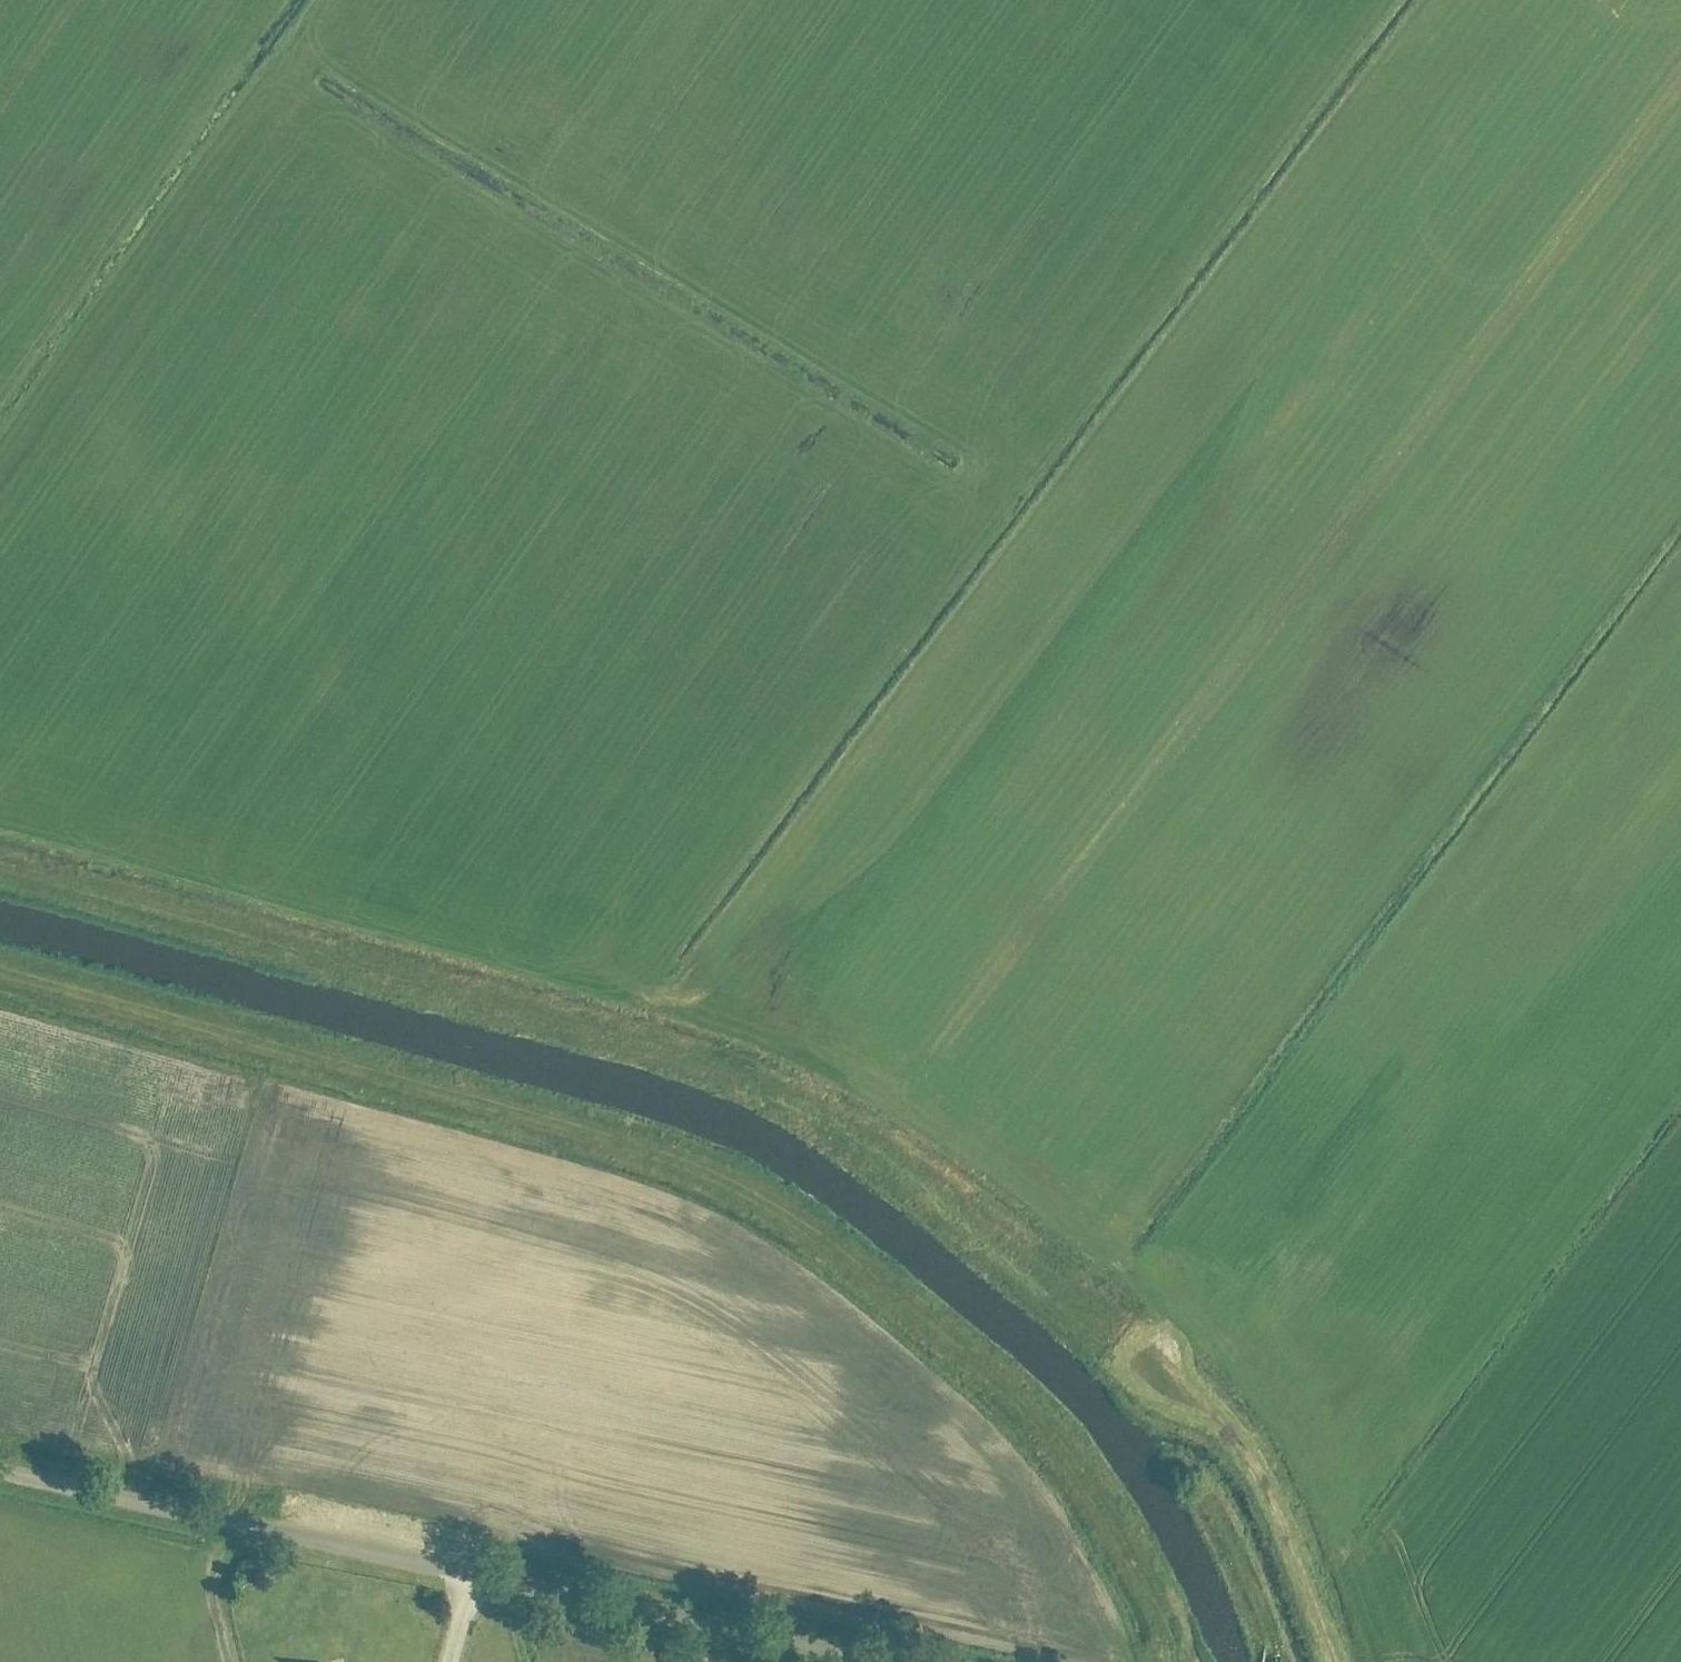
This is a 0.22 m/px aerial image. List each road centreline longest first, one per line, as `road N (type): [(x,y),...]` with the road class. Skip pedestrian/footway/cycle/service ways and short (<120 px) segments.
road 1 (track): [(0,969),(661,1150),(735,1181),(841,1252),(1019,1397),(1115,1525),(1176,1661)]
road 2 (unclassified): [(888,1661),(0,1472)]

